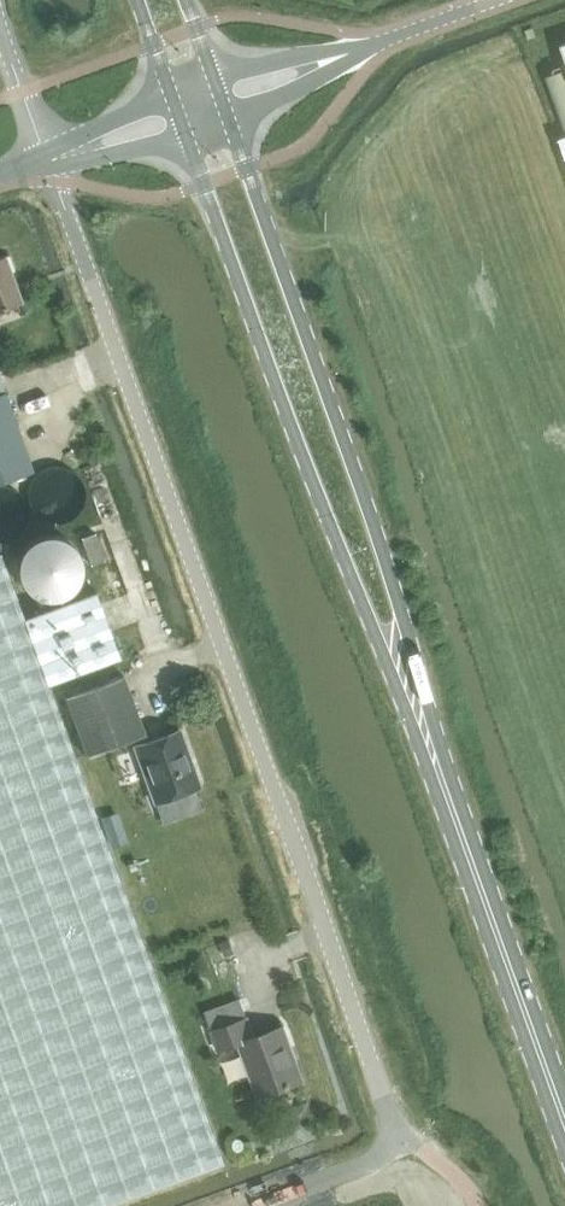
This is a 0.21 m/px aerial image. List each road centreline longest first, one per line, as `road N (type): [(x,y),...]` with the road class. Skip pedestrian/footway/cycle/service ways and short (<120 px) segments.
road 1 (unclassified): [(386,1108),(50,163)]
road 2 (secondary): [(405,670),(399,610),(358,478),(229,116)]
road 3 (secondary): [(186,133),(320,494),(372,619),(405,670)]
road 4 (secondary): [(405,670),(564,1123)]
road 5 (unclassified): [(321,63),(500,0)]
road 6 (unclassified): [(0,17),(50,163)]
road 7 (unclassified): [(172,96),(104,126),(50,163)]
road 8 (unclassified): [(50,163),(186,133)]

